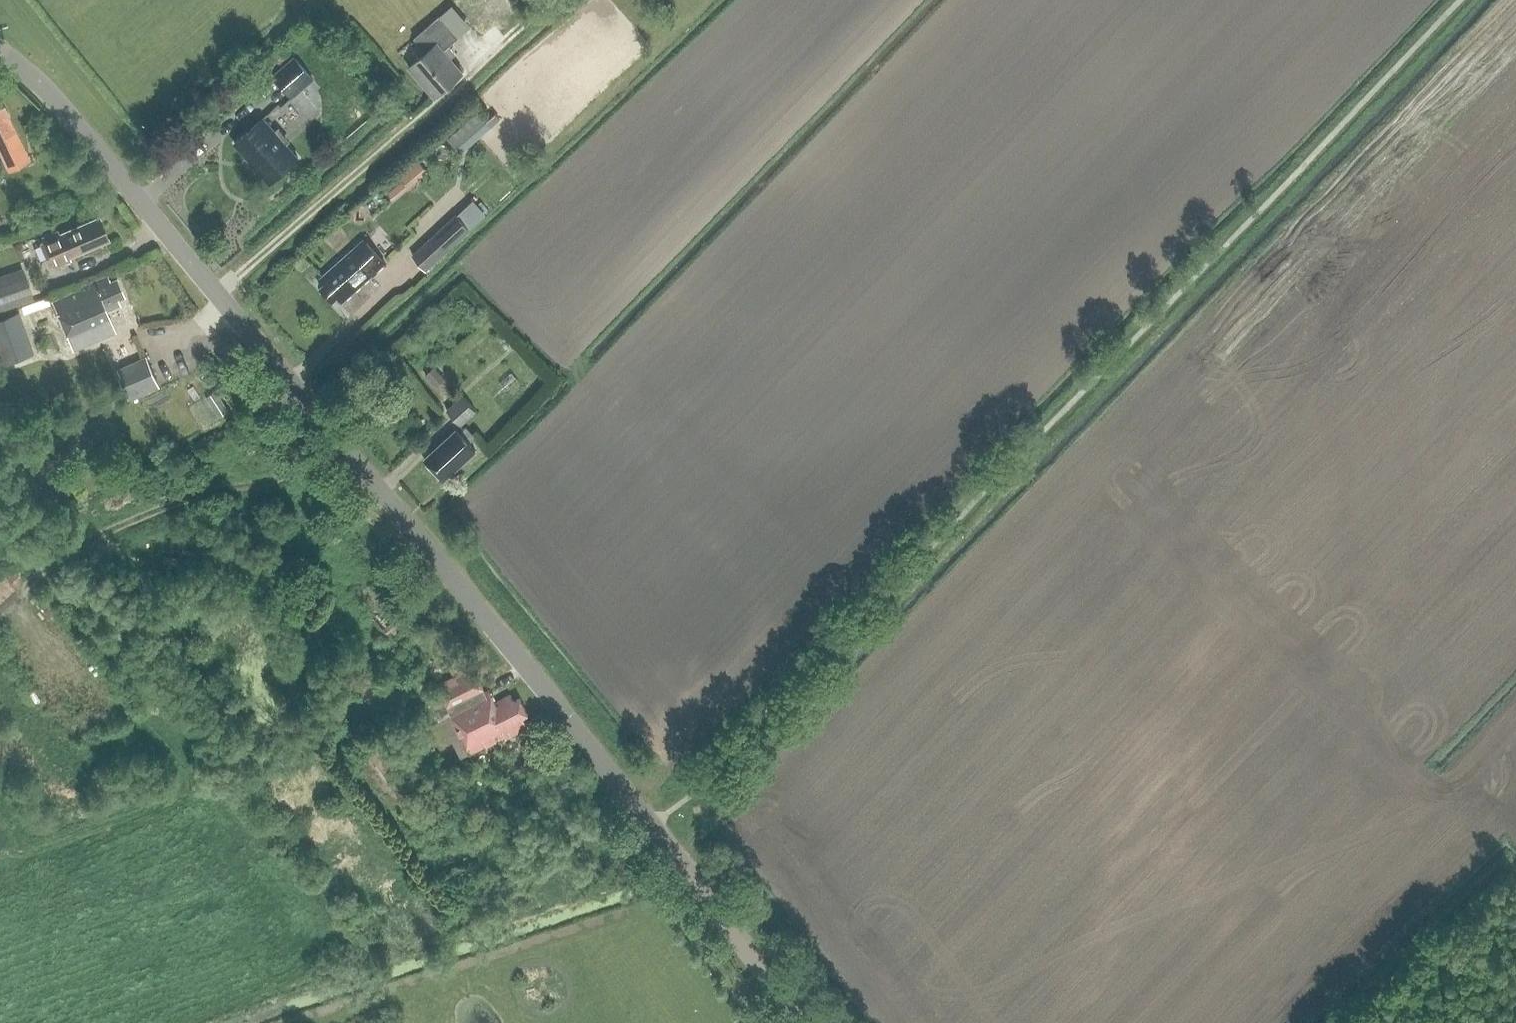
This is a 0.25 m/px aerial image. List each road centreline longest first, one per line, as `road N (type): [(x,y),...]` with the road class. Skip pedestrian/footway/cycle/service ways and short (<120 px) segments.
road 1 (tertiary): [(803,1022),(219,295),(0,48)]

